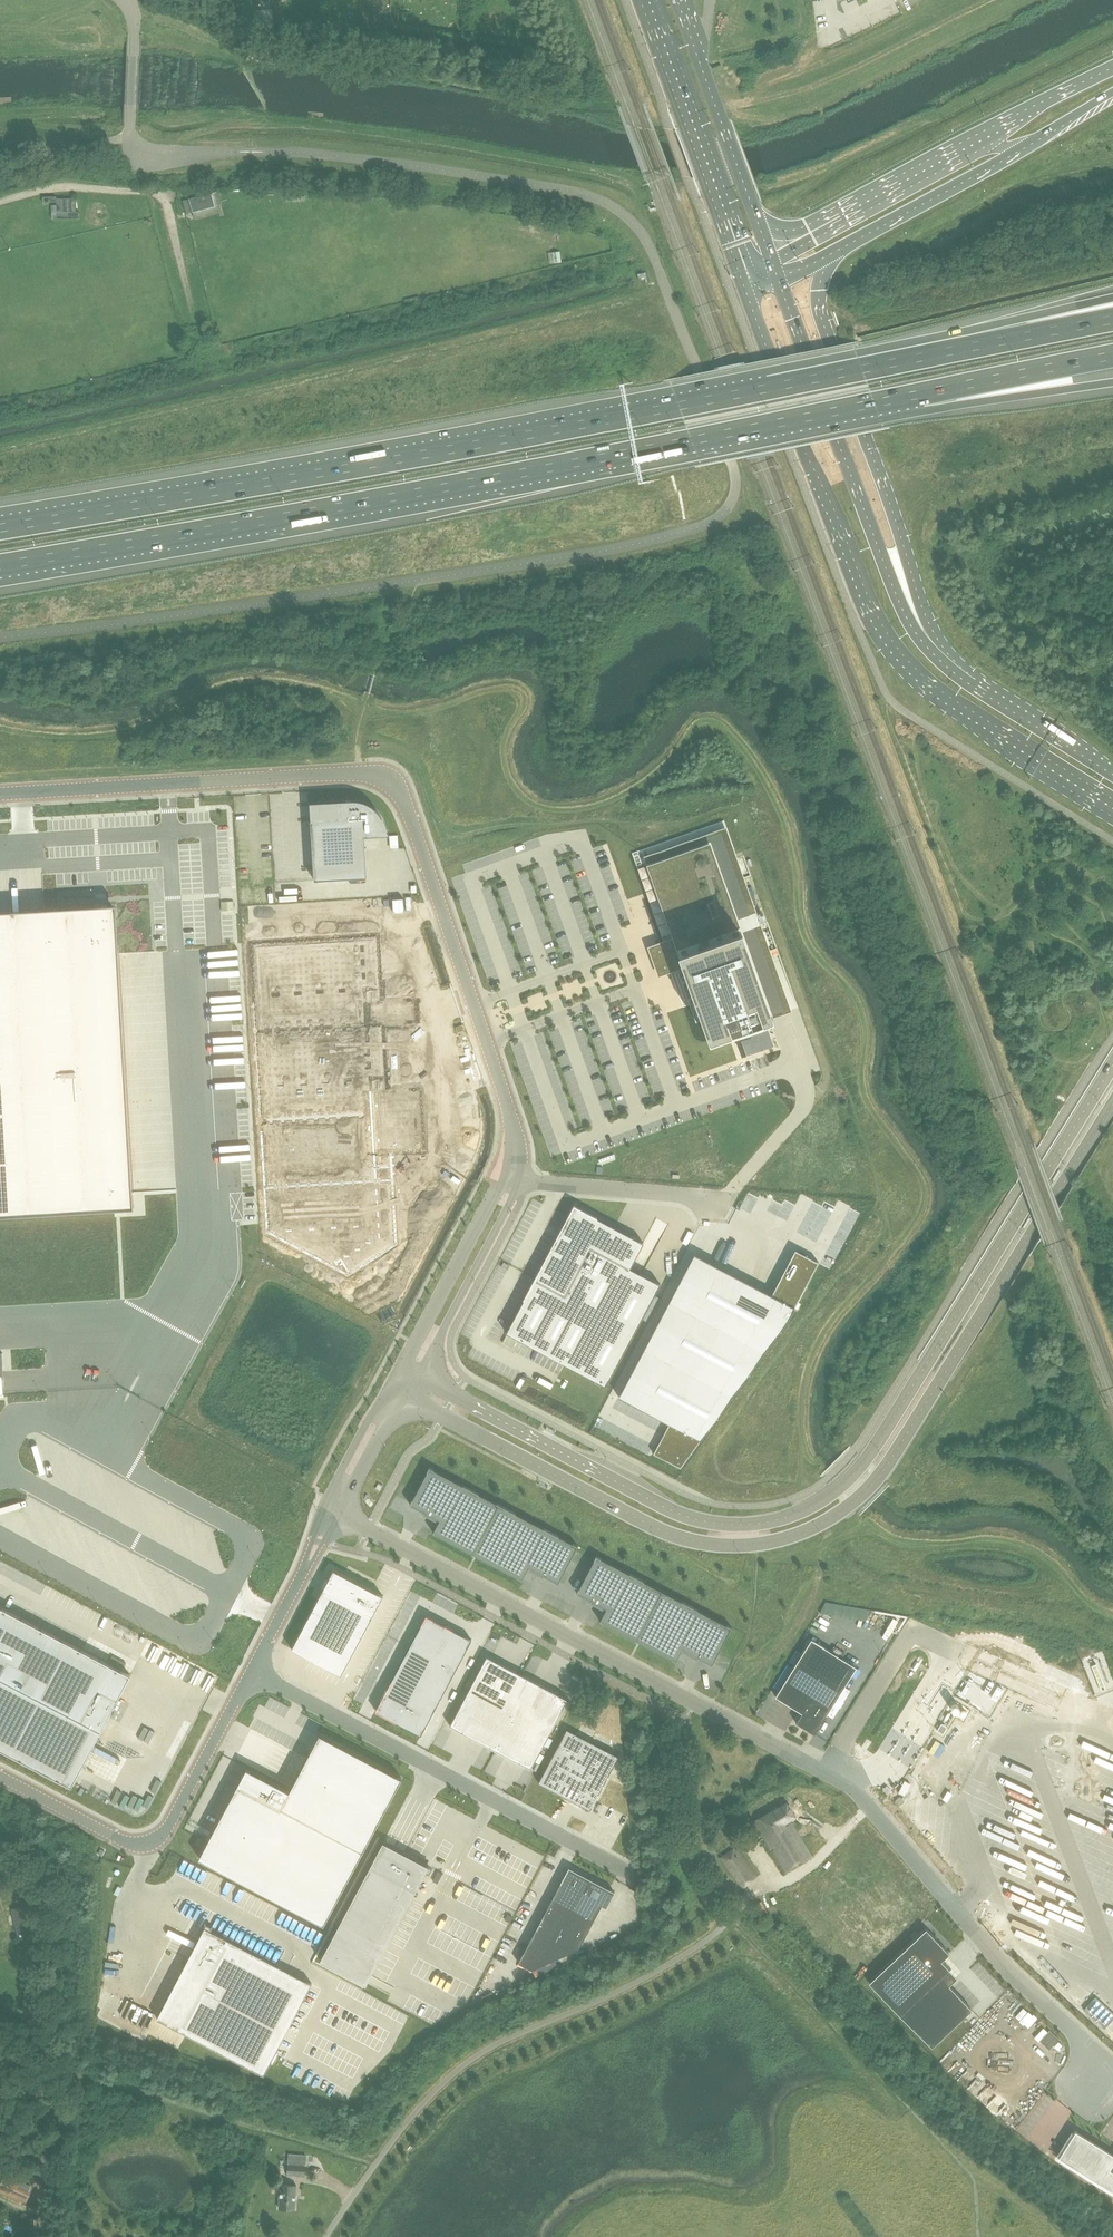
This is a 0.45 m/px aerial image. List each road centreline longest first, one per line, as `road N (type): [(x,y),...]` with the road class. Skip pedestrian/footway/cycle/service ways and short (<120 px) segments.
road 1 (unclassified): [(0,639),(611,549),(706,524),(734,492),(728,449),(659,271),(627,216),(579,193),(442,169),(292,152),(145,153),(130,134),(129,0)]
road 2 (unclassified): [(1112,1064),(862,1465),(800,1513),(755,1525),(707,1524),(415,1379)]
road 3 (unclassified): [(404,1400),(675,1537),(745,1544),(809,1528),(877,1479),(1112,1104)]
road 4 (unclassified): [(1112,2072),(993,1954),(853,1788),(341,1516)]
road 5 (motorway): [(0,565),(924,394)]
road 6 (motorway): [(864,367),(0,528)]
road 7 (unclassified): [(0,795),(386,776),(402,795),(505,1095)]
road 8 (primary): [(739,278),(886,639),(945,698),(1112,801)]
road 9 (unclassified): [(325,2236),(406,2123),(462,2066),(624,1988),(731,1916)]
road 10 (motorway): [(1006,707),(923,610),(822,321),(824,271),(855,240)]
road 11 (primary): [(1006,707),(949,668),(913,629),(778,279)]
road 12 (unclassified): [(251,1673),(631,1872)]
road 13 (unclassified): [(43,2236),(44,1975),(8,1831)]
road 14 (unclassified): [(251,1673),(166,1830),(150,1842),(122,1840),(0,1775)]
road 15 (primary): [(640,0),(739,278)]
road 16 (primary): [(767,248),(677,0)]
road 17 (motorway): [(1000,131),(767,248)]
road 18 (motorway): [(1112,297),(916,344),(864,367)]
road 19 (unclassified): [(513,1180),(724,1196),(706,1233)]
road 20 (motorway): [(1112,319),(864,367)]
road 21 (unclassified): [(513,1180),(496,1191),(395,1382)]
road 22 (unclassified): [(415,1379),(514,1197),(513,1180)]
road 23 (motorway): [(924,394),(1112,357)]
road 24 (motorway): [(855,240),(1021,149)]
road 25 (motorway): [(924,394),(1028,394),(1112,382)]
road 26 (unclassified): [(395,1382),(325,1509)]
road 27 (unclassified): [(341,1516),(404,1400)]
road 28 (motorway): [(1112,68),(1000,131)]
road 29 (primary): [(1112,775),(1006,707)]

